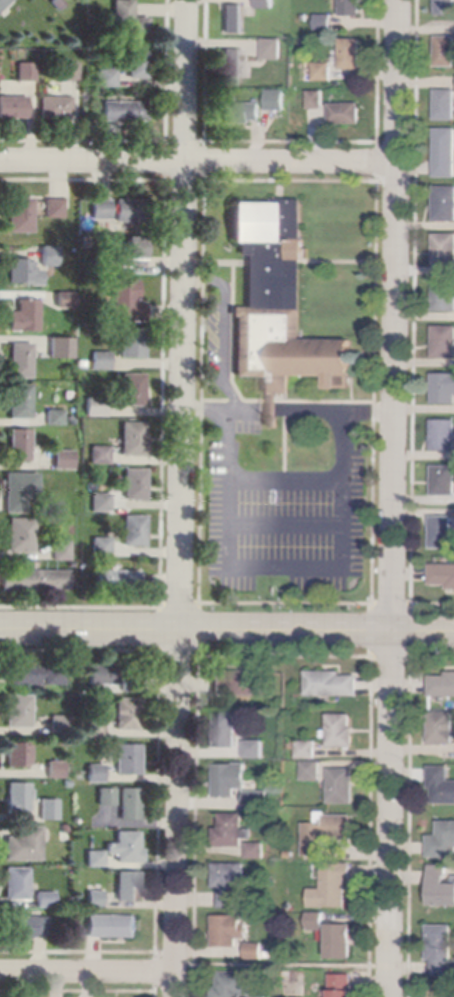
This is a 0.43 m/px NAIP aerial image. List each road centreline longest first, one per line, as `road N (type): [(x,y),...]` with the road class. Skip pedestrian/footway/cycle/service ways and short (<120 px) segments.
road 1 (residential): [(187,0),(176,996)]
road 2 (residential): [(393,632),(401,0)]
road 3 (primary): [(0,630),(453,632)]
road 4 (residential): [(0,162),(399,162)]
road 5 (residential): [(391,996),(393,632)]
road 6 (residential): [(0,972),(176,974)]

